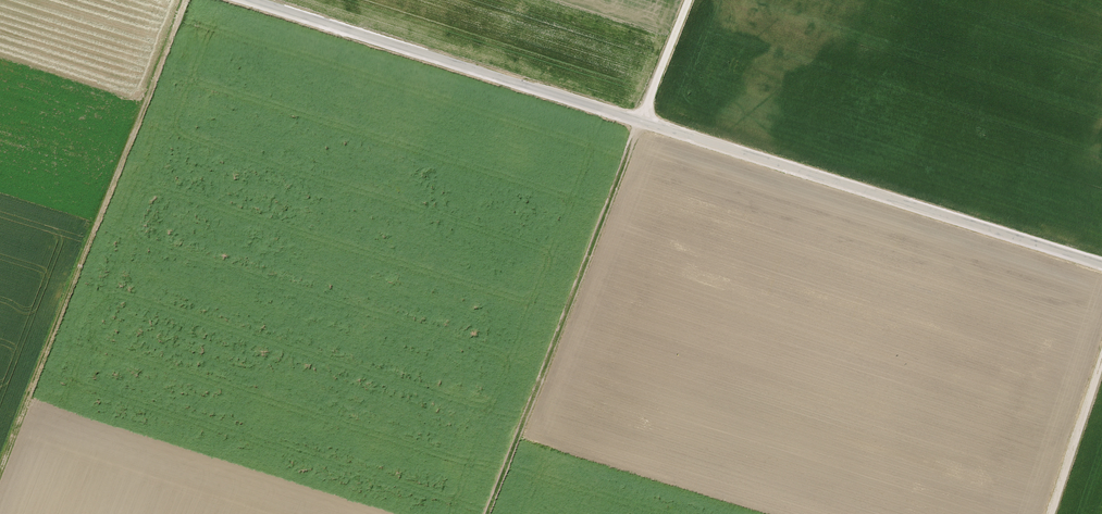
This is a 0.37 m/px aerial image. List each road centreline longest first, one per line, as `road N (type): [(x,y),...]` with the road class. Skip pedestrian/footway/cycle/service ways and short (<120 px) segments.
road 1 (unclassified): [(254,0),(1101,264)]
road 2 (track): [(688,0),(485,513)]
road 3 (track): [(187,0),(0,470)]
road 4 (track): [(1050,513),(1101,361)]

